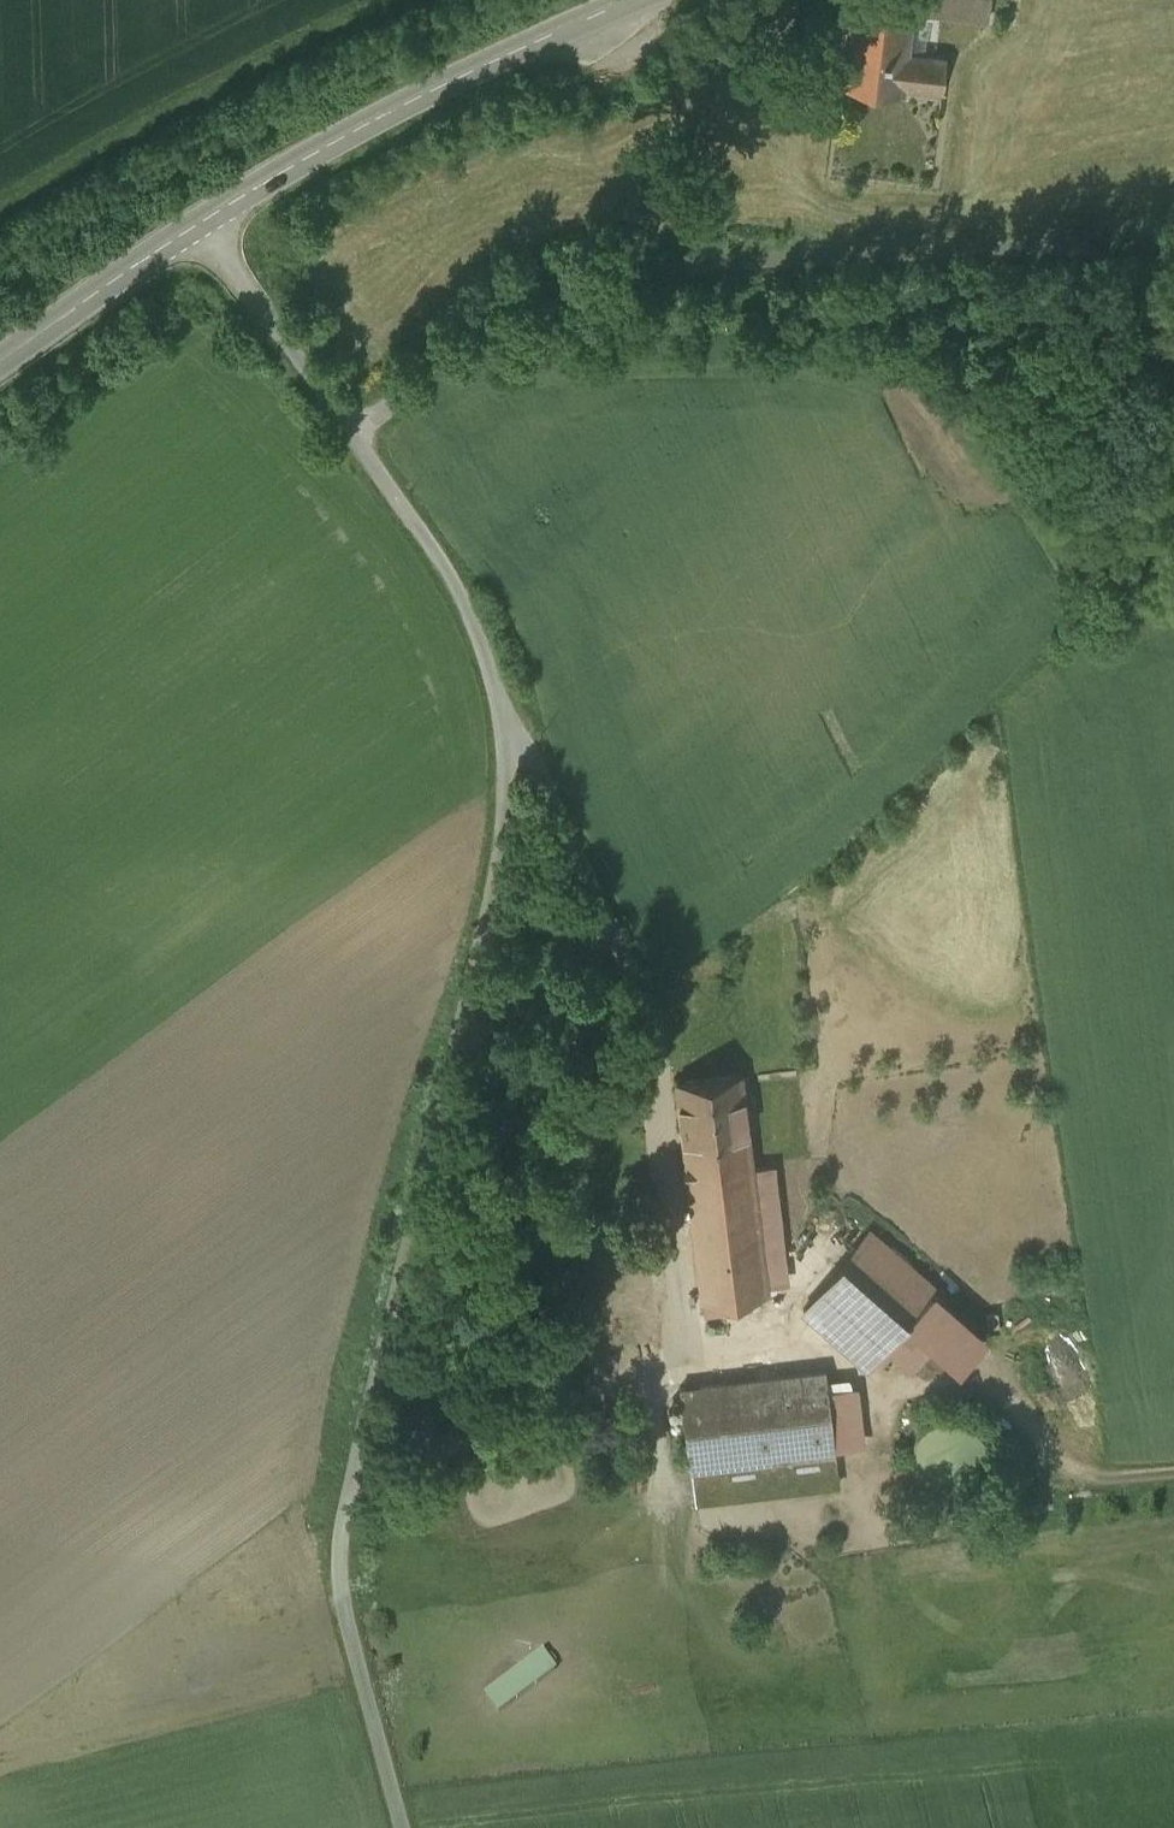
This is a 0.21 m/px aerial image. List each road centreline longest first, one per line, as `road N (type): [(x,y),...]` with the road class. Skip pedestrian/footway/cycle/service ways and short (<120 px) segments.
road 1 (unclassified): [(356,434),(446,552),(478,619),(503,733),(506,837),(495,920),(351,1489),(342,1589),(405,1827)]
road 2 (unclassified): [(356,434),(504,308),(564,283),(1044,246),(1108,261),(1173,322)]
road 3 (tertiary): [(203,218),(363,120),(637,0)]
road 4 (unclassified): [(203,218),(356,434)]
road 5 (tertiary): [(0,350),(203,218)]
road 6 (track): [(1173,1473),(1083,1477),(1015,1464)]

